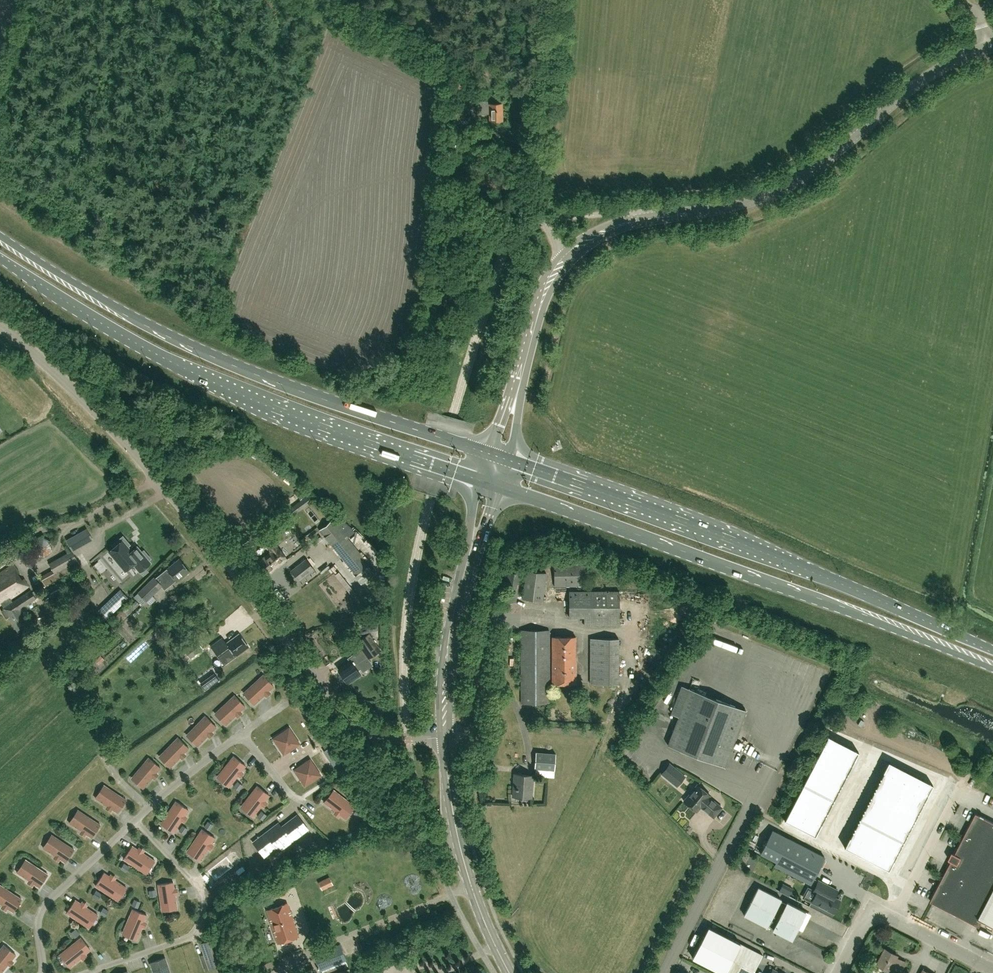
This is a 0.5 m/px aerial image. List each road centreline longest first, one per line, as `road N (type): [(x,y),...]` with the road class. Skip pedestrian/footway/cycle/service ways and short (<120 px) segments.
road 1 (tertiary): [(444,735),(380,734),(338,707),(165,486),(0,324)]
road 2 (primary): [(498,457),(176,340),(0,236)]
road 3 (primary): [(0,259),(231,391),(489,484)]
road 4 (primary): [(489,484),(992,669)]
road 5 (primary): [(992,650),(665,515),(498,457)]
road 6 (tertiary): [(566,259),(619,227),(716,210),(785,188),(910,89),(988,48)]
road 7 (unclassified): [(566,259),(544,224),(538,184),(553,0)]
road 8 (tertiary): [(444,735),(449,636),(489,484)]
road 9 (tertiary): [(509,972),(466,871),(444,735)]
road 10 (tertiary): [(498,457),(538,304),(566,259)]
road 11 (unclassified): [(891,920),(960,788)]

